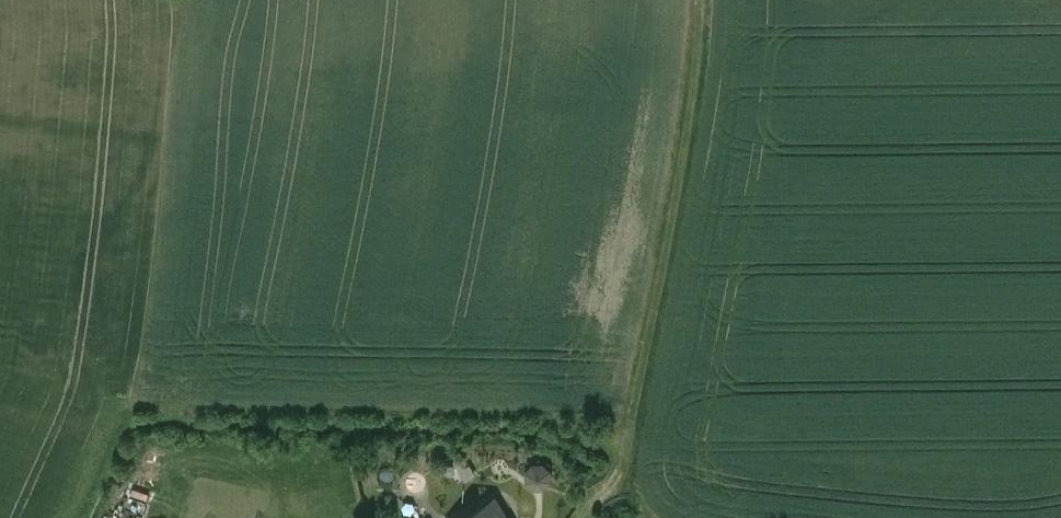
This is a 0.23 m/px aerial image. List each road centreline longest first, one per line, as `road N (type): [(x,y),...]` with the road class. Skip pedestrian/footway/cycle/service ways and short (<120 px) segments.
road 1 (track): [(698,0),(682,158),(621,484),(563,515)]

